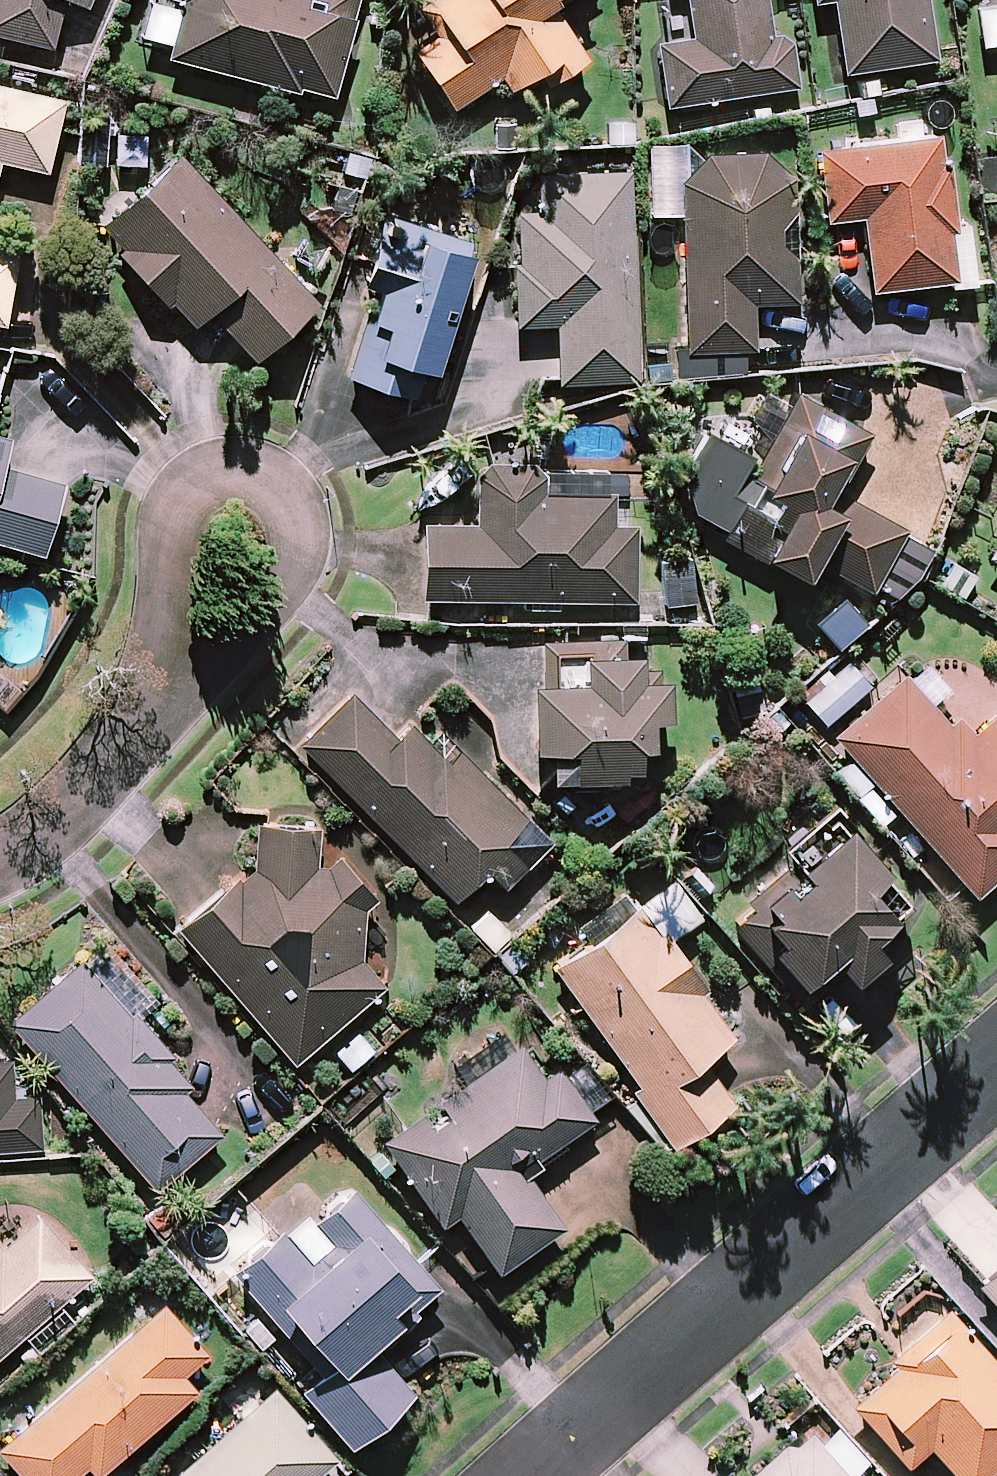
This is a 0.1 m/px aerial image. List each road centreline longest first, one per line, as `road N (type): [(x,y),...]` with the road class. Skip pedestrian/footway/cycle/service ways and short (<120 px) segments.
road 1 (residential): [(996,1069),(544,1475)]
road 2 (residential): [(150,702),(263,599),(285,552),(281,510),(256,483),(201,495),(168,549)]
road 3 (residential): [(150,702),(36,833),(0,846)]
road 4 (residential): [(168,549),(150,702)]

